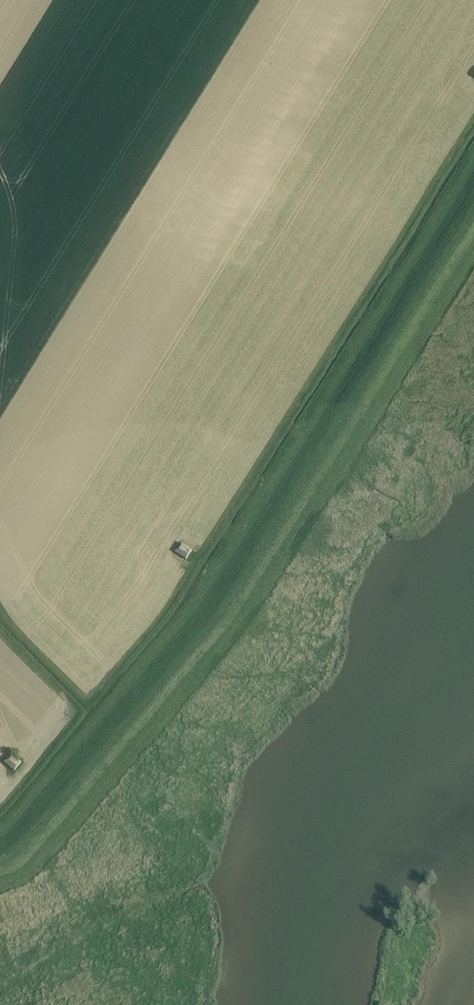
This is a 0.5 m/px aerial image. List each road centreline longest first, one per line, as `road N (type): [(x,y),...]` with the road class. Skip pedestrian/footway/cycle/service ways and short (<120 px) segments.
road 1 (track): [(0,836),(202,592),(351,370),(473,167)]

